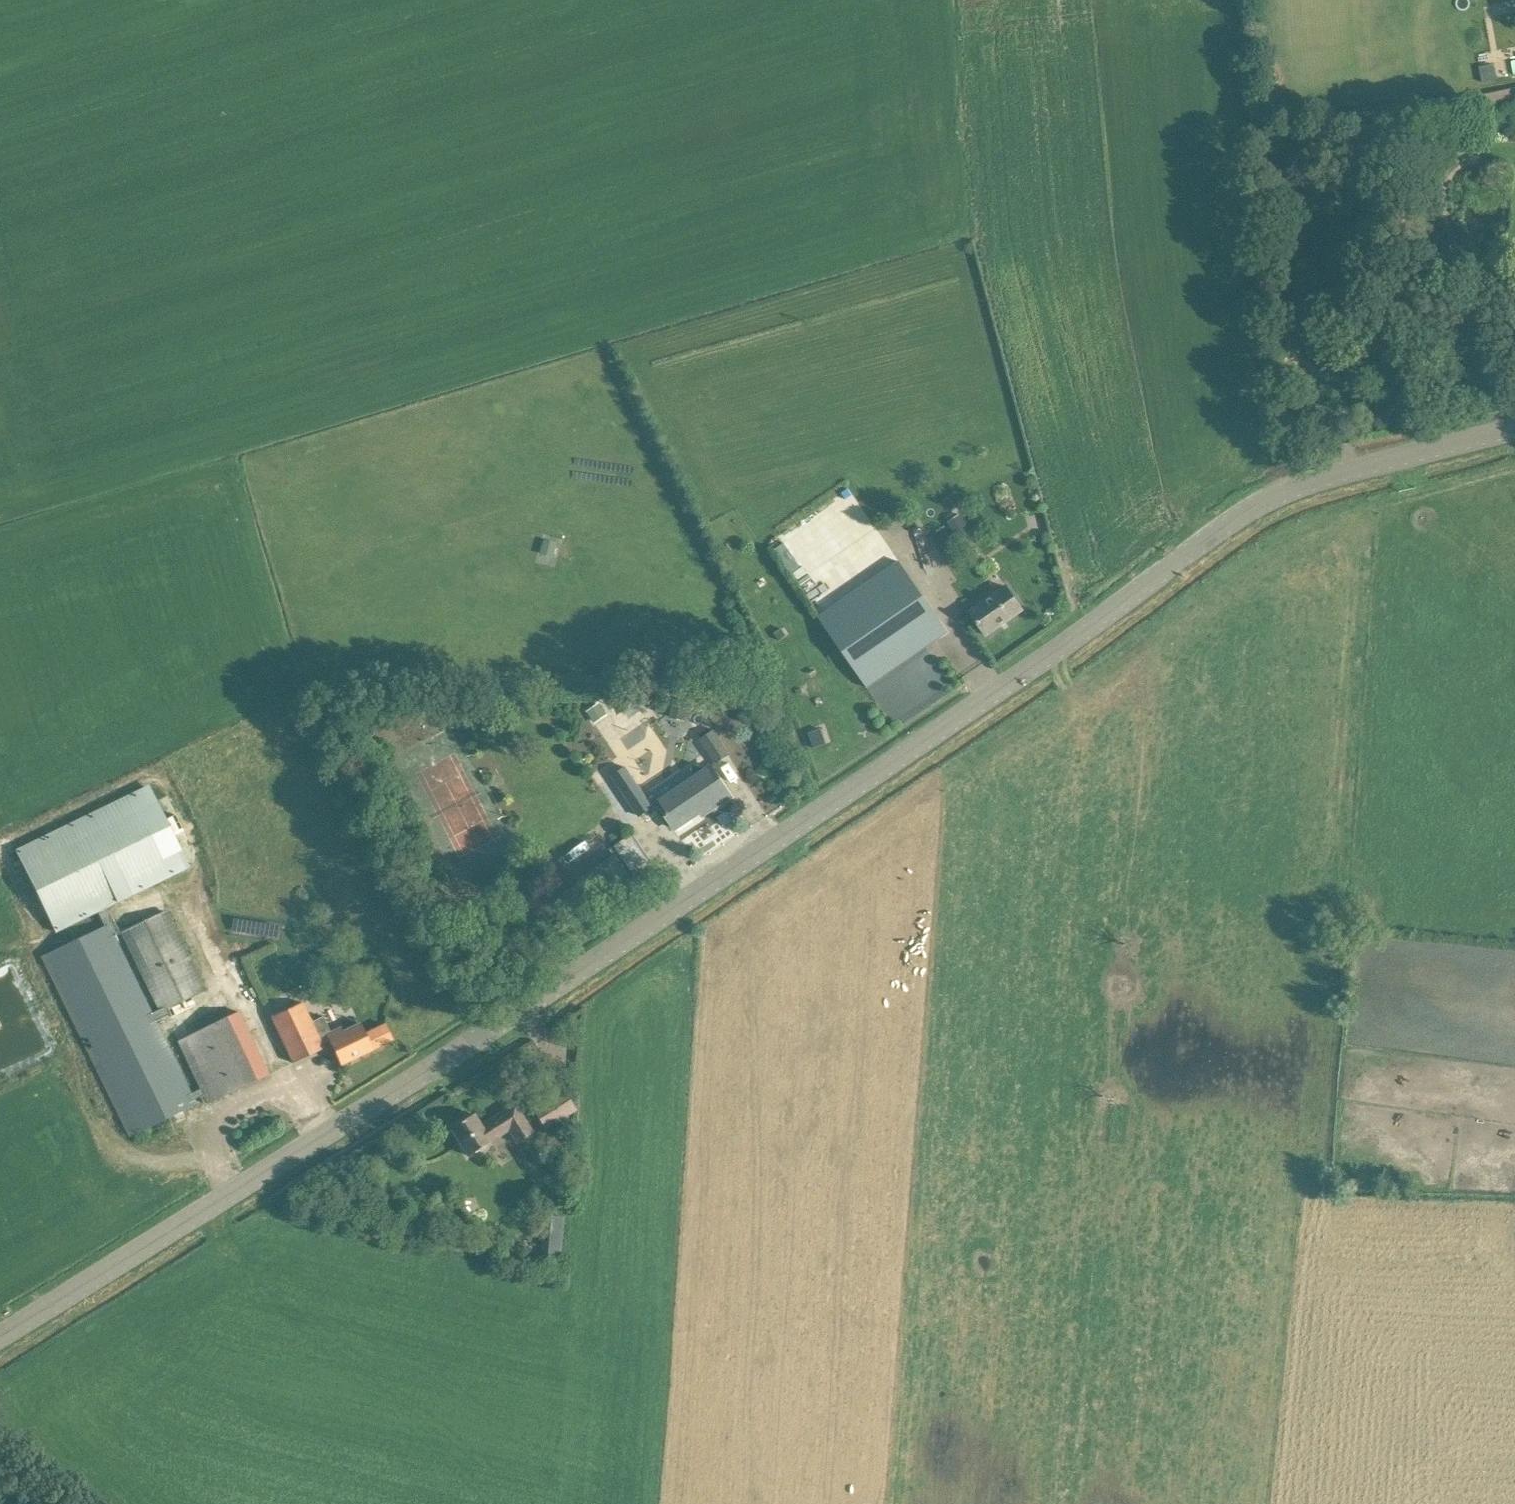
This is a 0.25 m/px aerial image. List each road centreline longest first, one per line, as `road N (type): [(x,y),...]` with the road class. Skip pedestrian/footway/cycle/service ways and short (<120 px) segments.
road 1 (tertiary): [(0,1337),(560,984),(910,751),(1254,507),(1322,478),(1514,427)]

